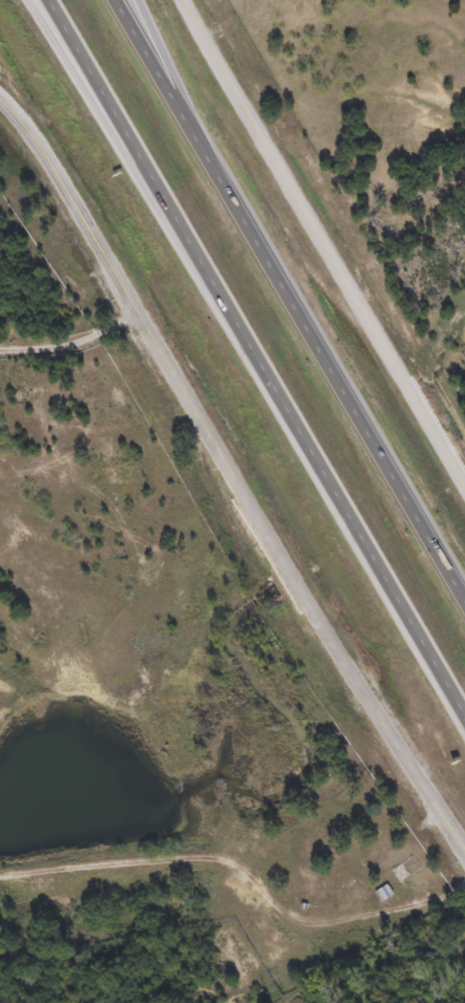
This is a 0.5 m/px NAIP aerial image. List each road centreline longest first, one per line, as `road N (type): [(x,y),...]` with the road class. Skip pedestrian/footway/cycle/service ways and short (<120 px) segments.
road 1 (tertiary): [(0,98),(52,165),(303,598),(464,853)]
road 2 (motorway): [(50,0),(464,717)]
road 3 (motorway): [(464,591),(117,0)]
road 4 (tertiary): [(464,486),(184,0)]
road 5 (motorway): [(279,279),(140,0)]
road 6 (motorway): [(29,0),(197,259)]

